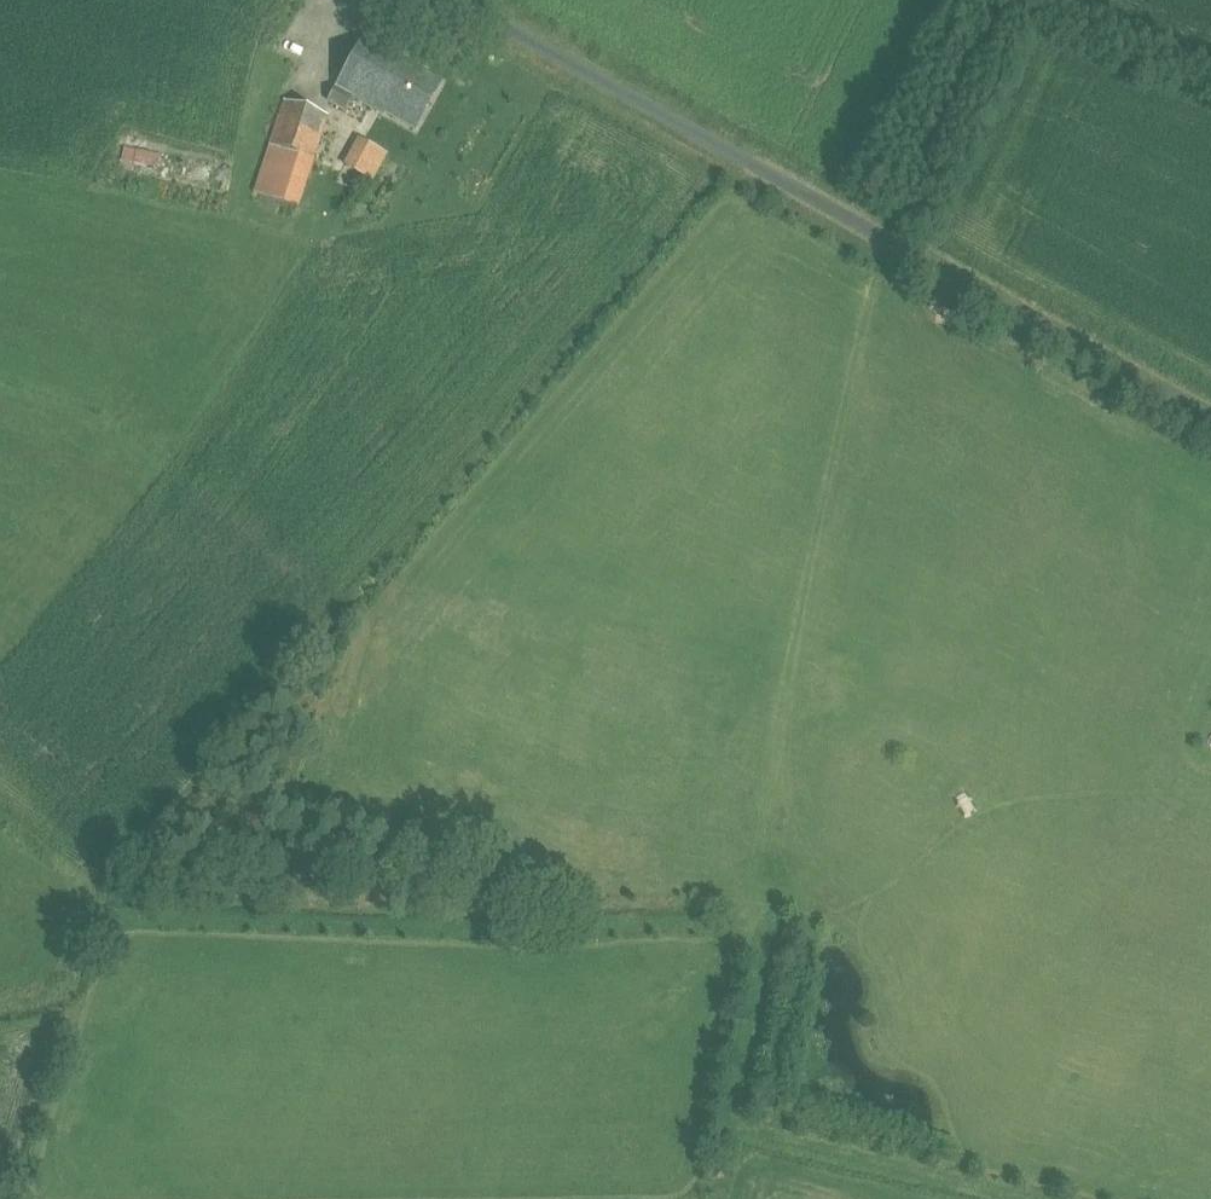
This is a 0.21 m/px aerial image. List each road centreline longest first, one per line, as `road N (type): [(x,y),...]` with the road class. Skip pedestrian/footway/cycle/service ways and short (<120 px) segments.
road 1 (unclassified): [(1210,419),(455,0)]

